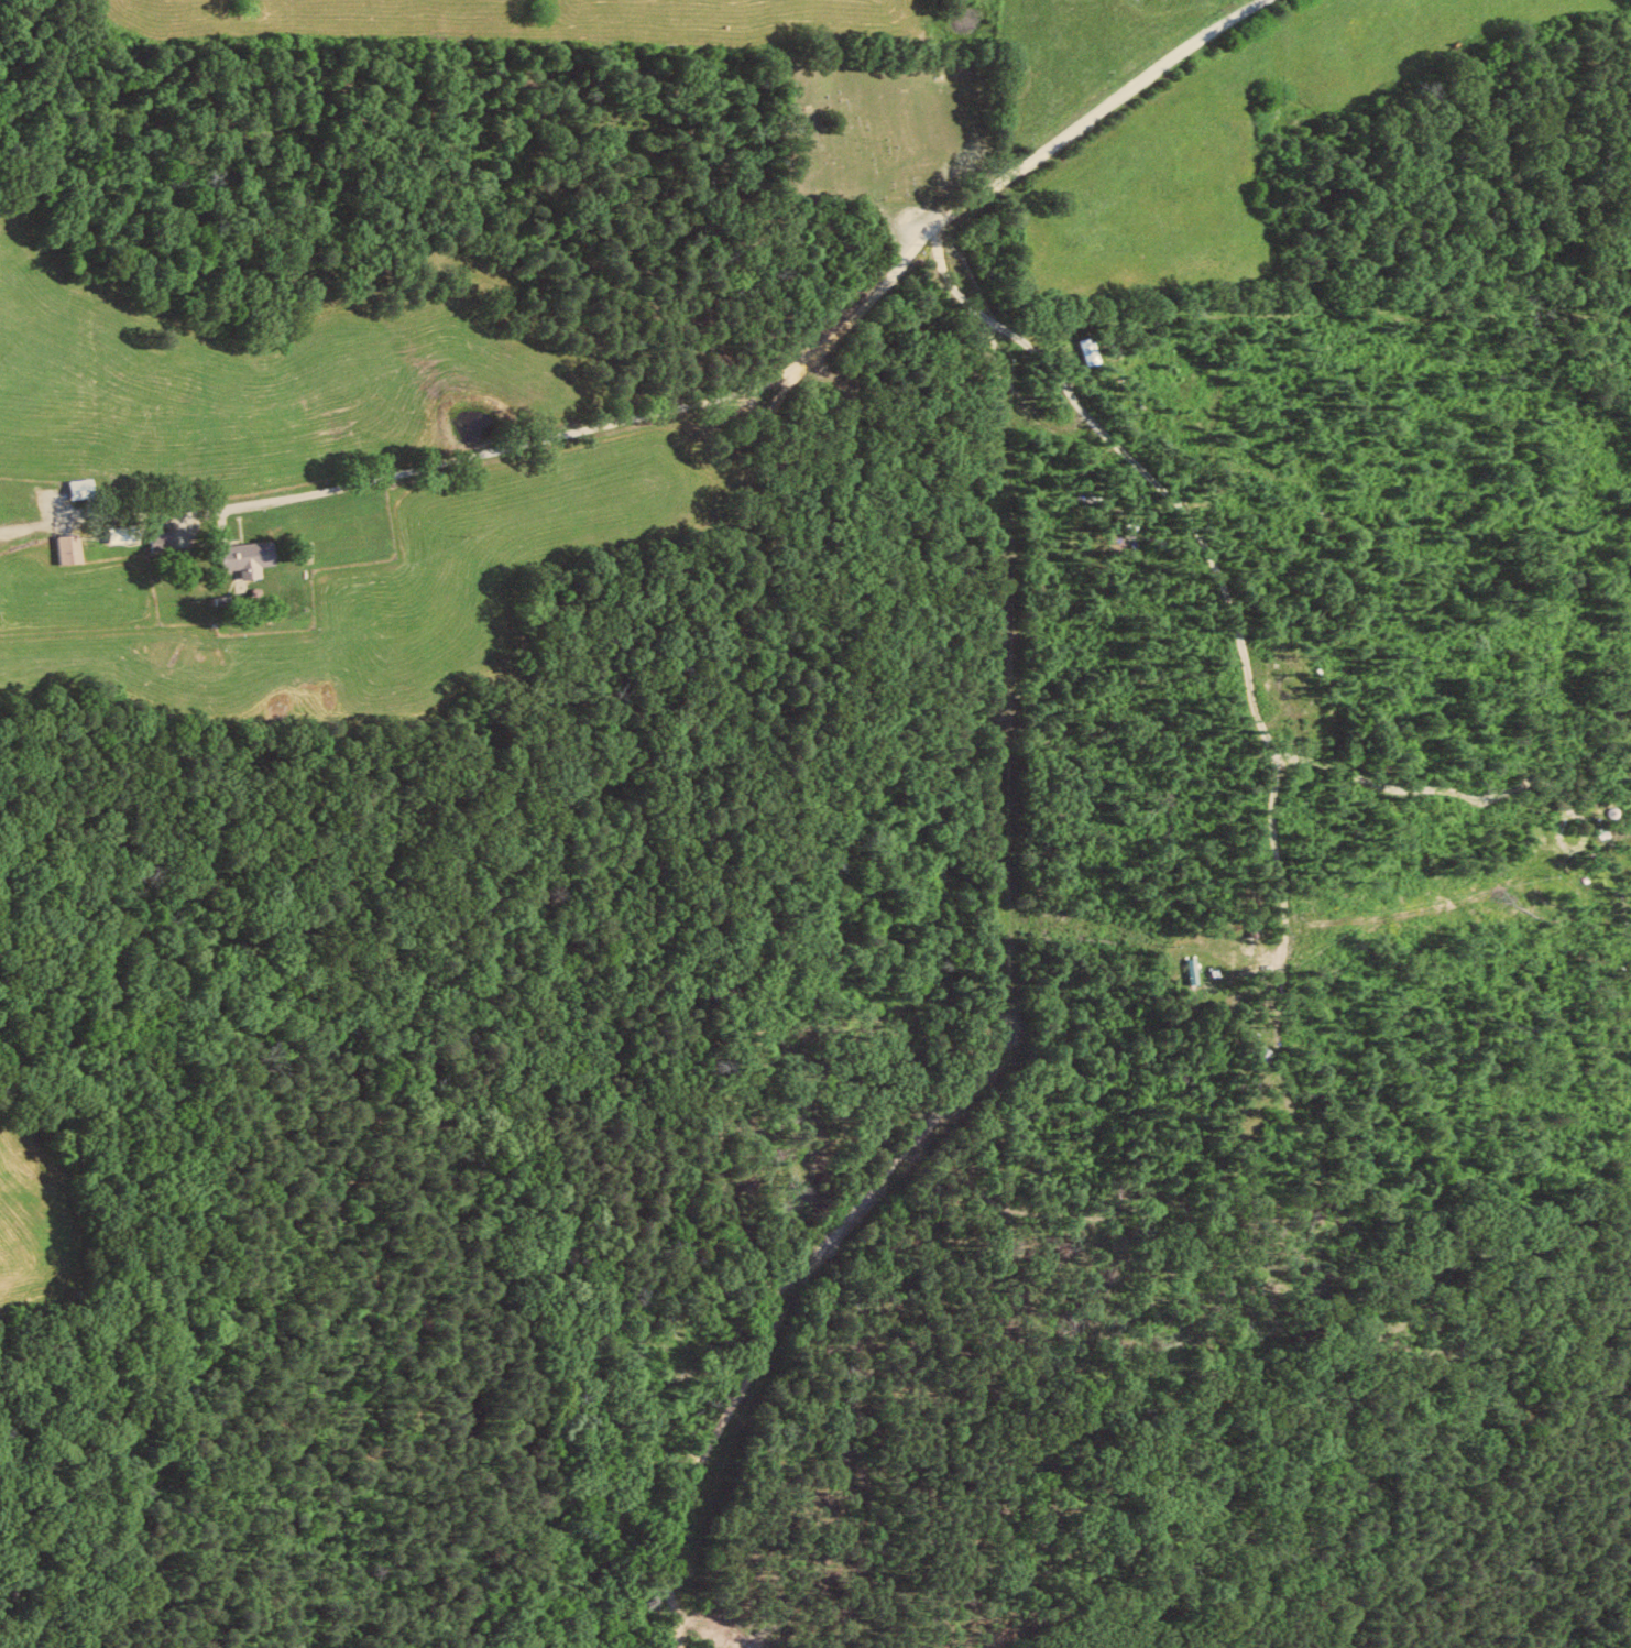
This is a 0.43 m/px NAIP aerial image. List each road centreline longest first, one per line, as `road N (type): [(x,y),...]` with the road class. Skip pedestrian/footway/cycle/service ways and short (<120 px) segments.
road 1 (residential): [(0,531),(319,491),(612,419),(797,362),(853,324),(937,215),(1263,0)]
road 2 (residential): [(668,1647),(665,1594),(675,1537),(747,1428),(760,1373),(759,1281),(726,1234),(718,1168),(753,1092),(823,1002),(861,907),(858,742),(867,675),(818,599),(853,509),(856,447),(833,394),(784,367)]

